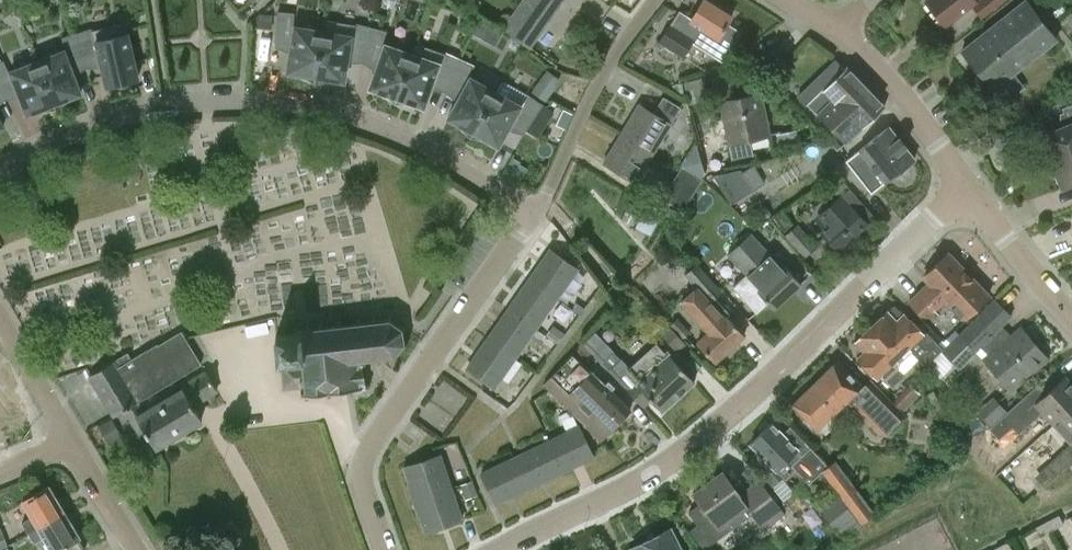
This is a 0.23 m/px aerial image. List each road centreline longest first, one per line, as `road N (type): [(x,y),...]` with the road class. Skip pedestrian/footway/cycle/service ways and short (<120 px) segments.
road 1 (residential): [(519,549),(647,481),(743,407),(965,187)]
road 2 (residential): [(0,182),(81,131),(201,106),(284,103),(422,150),(535,217)]
road 3 (residential): [(380,549),(357,487),(369,443),(535,217)]
road 4 (residential): [(535,217),(613,59),(655,0)]
road 5 (residential): [(965,187),(913,111),(837,31)]
road 6 (residential): [(1071,324),(965,187)]
road 7 (residential): [(71,442),(0,321)]
road 8 (residential): [(137,549),(71,442)]

